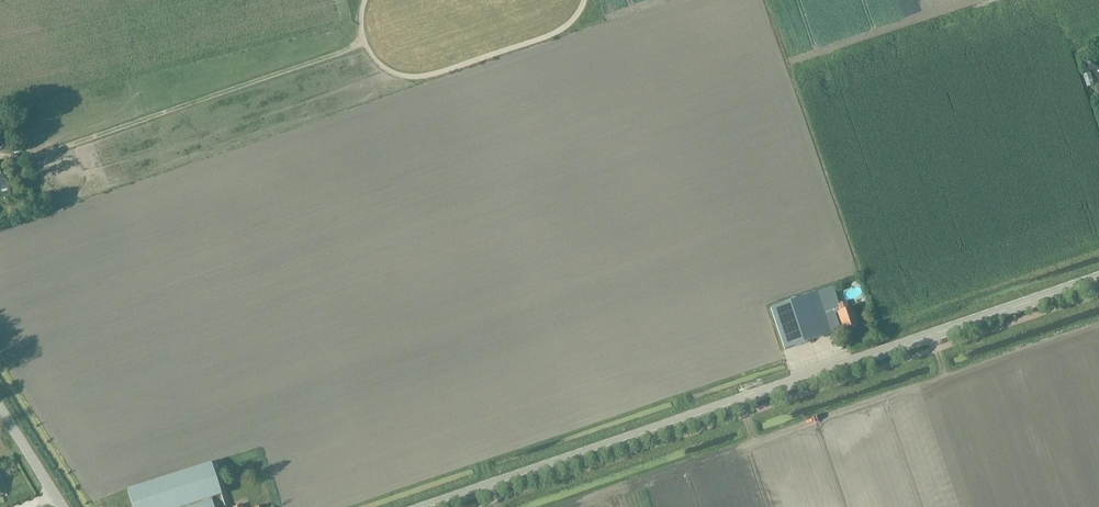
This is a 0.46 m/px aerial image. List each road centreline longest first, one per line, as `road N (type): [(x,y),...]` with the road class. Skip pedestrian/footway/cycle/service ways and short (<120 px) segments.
road 1 (tertiary): [(427,506),(1098,278)]
road 2 (track): [(365,44),(30,159),(0,159)]

